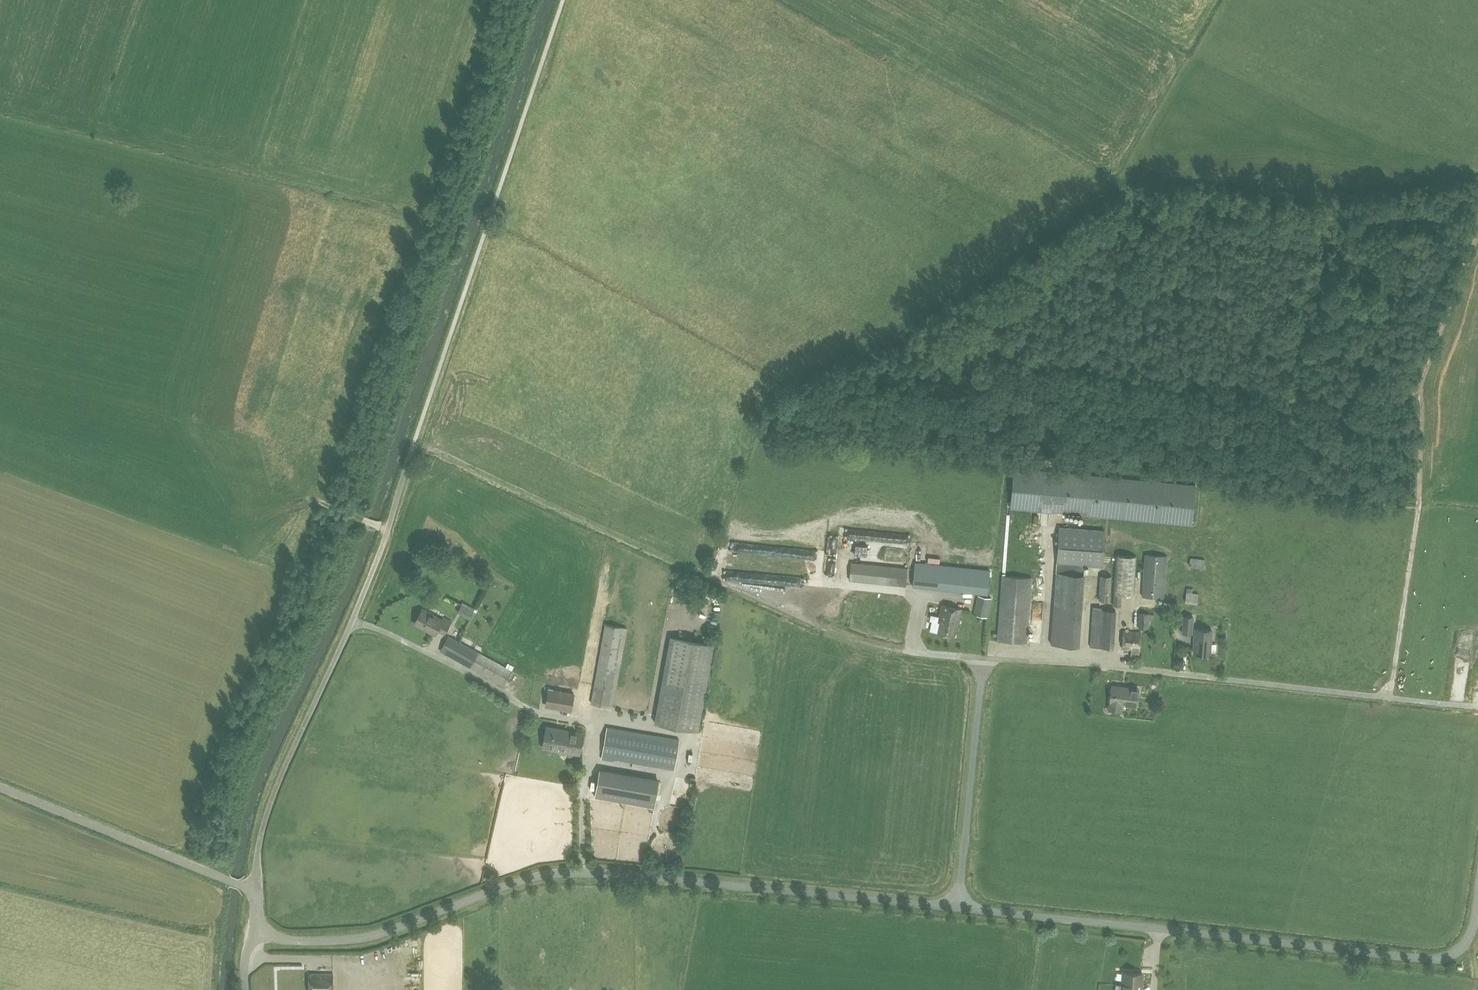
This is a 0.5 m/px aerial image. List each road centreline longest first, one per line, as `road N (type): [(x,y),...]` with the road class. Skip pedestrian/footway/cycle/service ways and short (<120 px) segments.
road 1 (track): [(1477,707),(914,651),(920,590),(703,573),(414,442)]
road 2 (unclassified): [(254,933),(288,940),(367,937),(561,872),(958,908)]
road 3 (unclassified): [(958,908),(1430,960),(1467,945),(1477,899)]
road 4 (unclassified): [(257,891),(272,797),(366,587),(409,456)]
road 5 (unclassified): [(0,787),(241,885)]
road 6 (unclassified): [(958,908),(983,659)]

